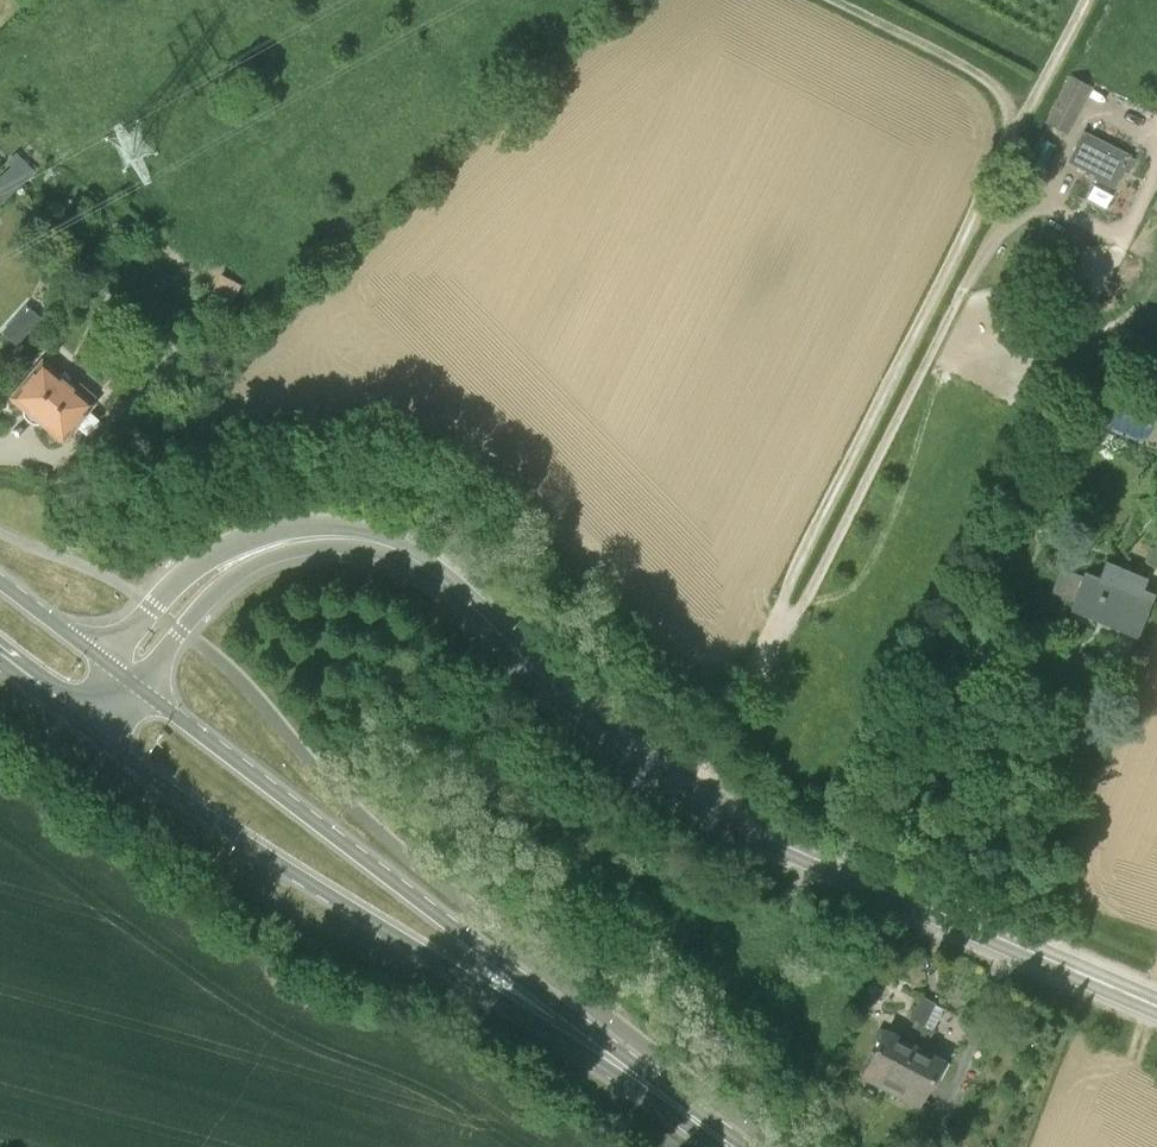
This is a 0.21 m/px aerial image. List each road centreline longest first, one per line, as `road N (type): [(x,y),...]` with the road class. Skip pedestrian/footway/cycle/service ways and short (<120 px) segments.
road 1 (tertiary): [(1156,1006),(686,795),(592,725),(436,573),(373,540),(276,545),(215,573),(125,676)]
road 2 (track): [(785,617),(784,601),(1088,0)]
road 3 (track): [(785,617),(802,609),(999,229),(1020,213),(1051,208),(1111,232),(1131,228),(1156,160)]
road 4 (tertiary): [(85,719),(275,858),(409,942),(514,986)]
road 5 (tertiary): [(514,986),(428,903),(125,676)]
road 6 (tertiary): [(729,1146),(514,986)]
road 7 (track): [(1014,136),(995,87),(835,0)]
road 8 (tertiary): [(125,676),(0,581)]

